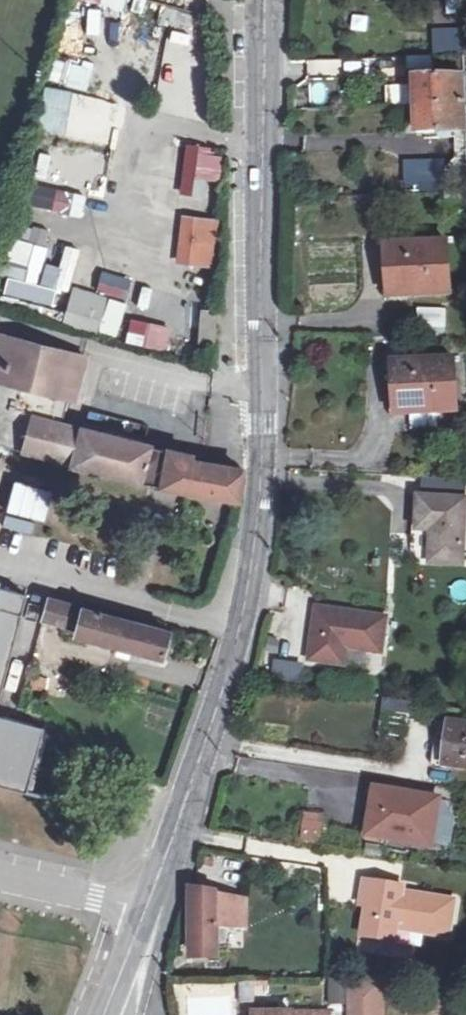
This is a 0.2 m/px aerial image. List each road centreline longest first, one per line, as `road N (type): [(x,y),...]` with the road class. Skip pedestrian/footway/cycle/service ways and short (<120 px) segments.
road 1 (secondary): [(265,0),(263,424),(252,568),(224,689),(146,913)]
road 2 (residential): [(0,879),(146,913)]

